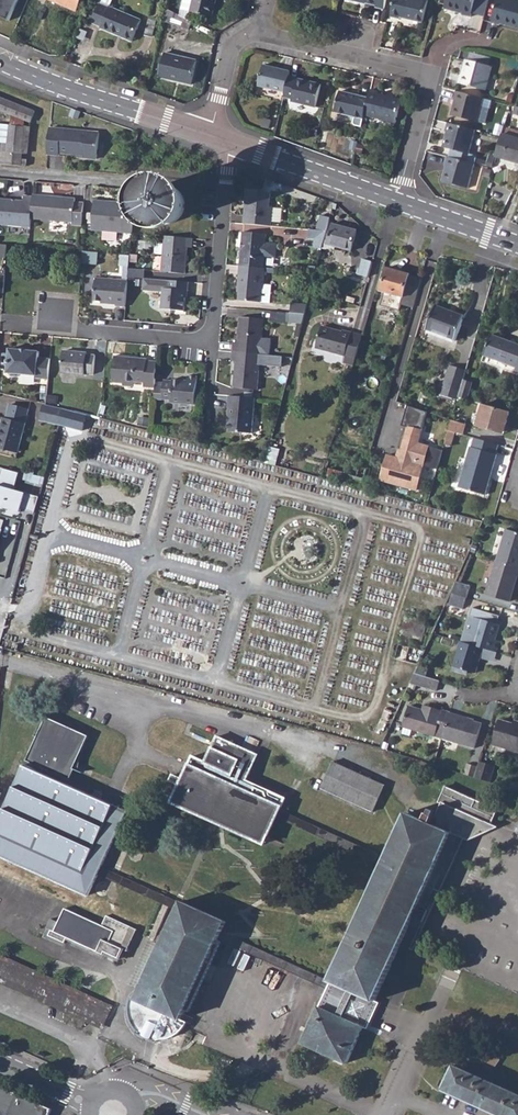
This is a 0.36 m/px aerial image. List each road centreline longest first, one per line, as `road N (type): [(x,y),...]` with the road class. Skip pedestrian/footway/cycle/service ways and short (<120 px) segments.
road 1 (residential): [(231,144),(212,343),(52,330)]
road 2 (tertiary): [(210,137),(0,60)]
road 3 (residential): [(432,74),(250,30)]
road 4 (tertiary): [(398,202),(231,144)]
road 5 (residential): [(0,173),(135,184),(146,173)]
road 6 (residential): [(398,202),(432,74)]
road 7 (tertiary): [(517,246),(398,202)]

